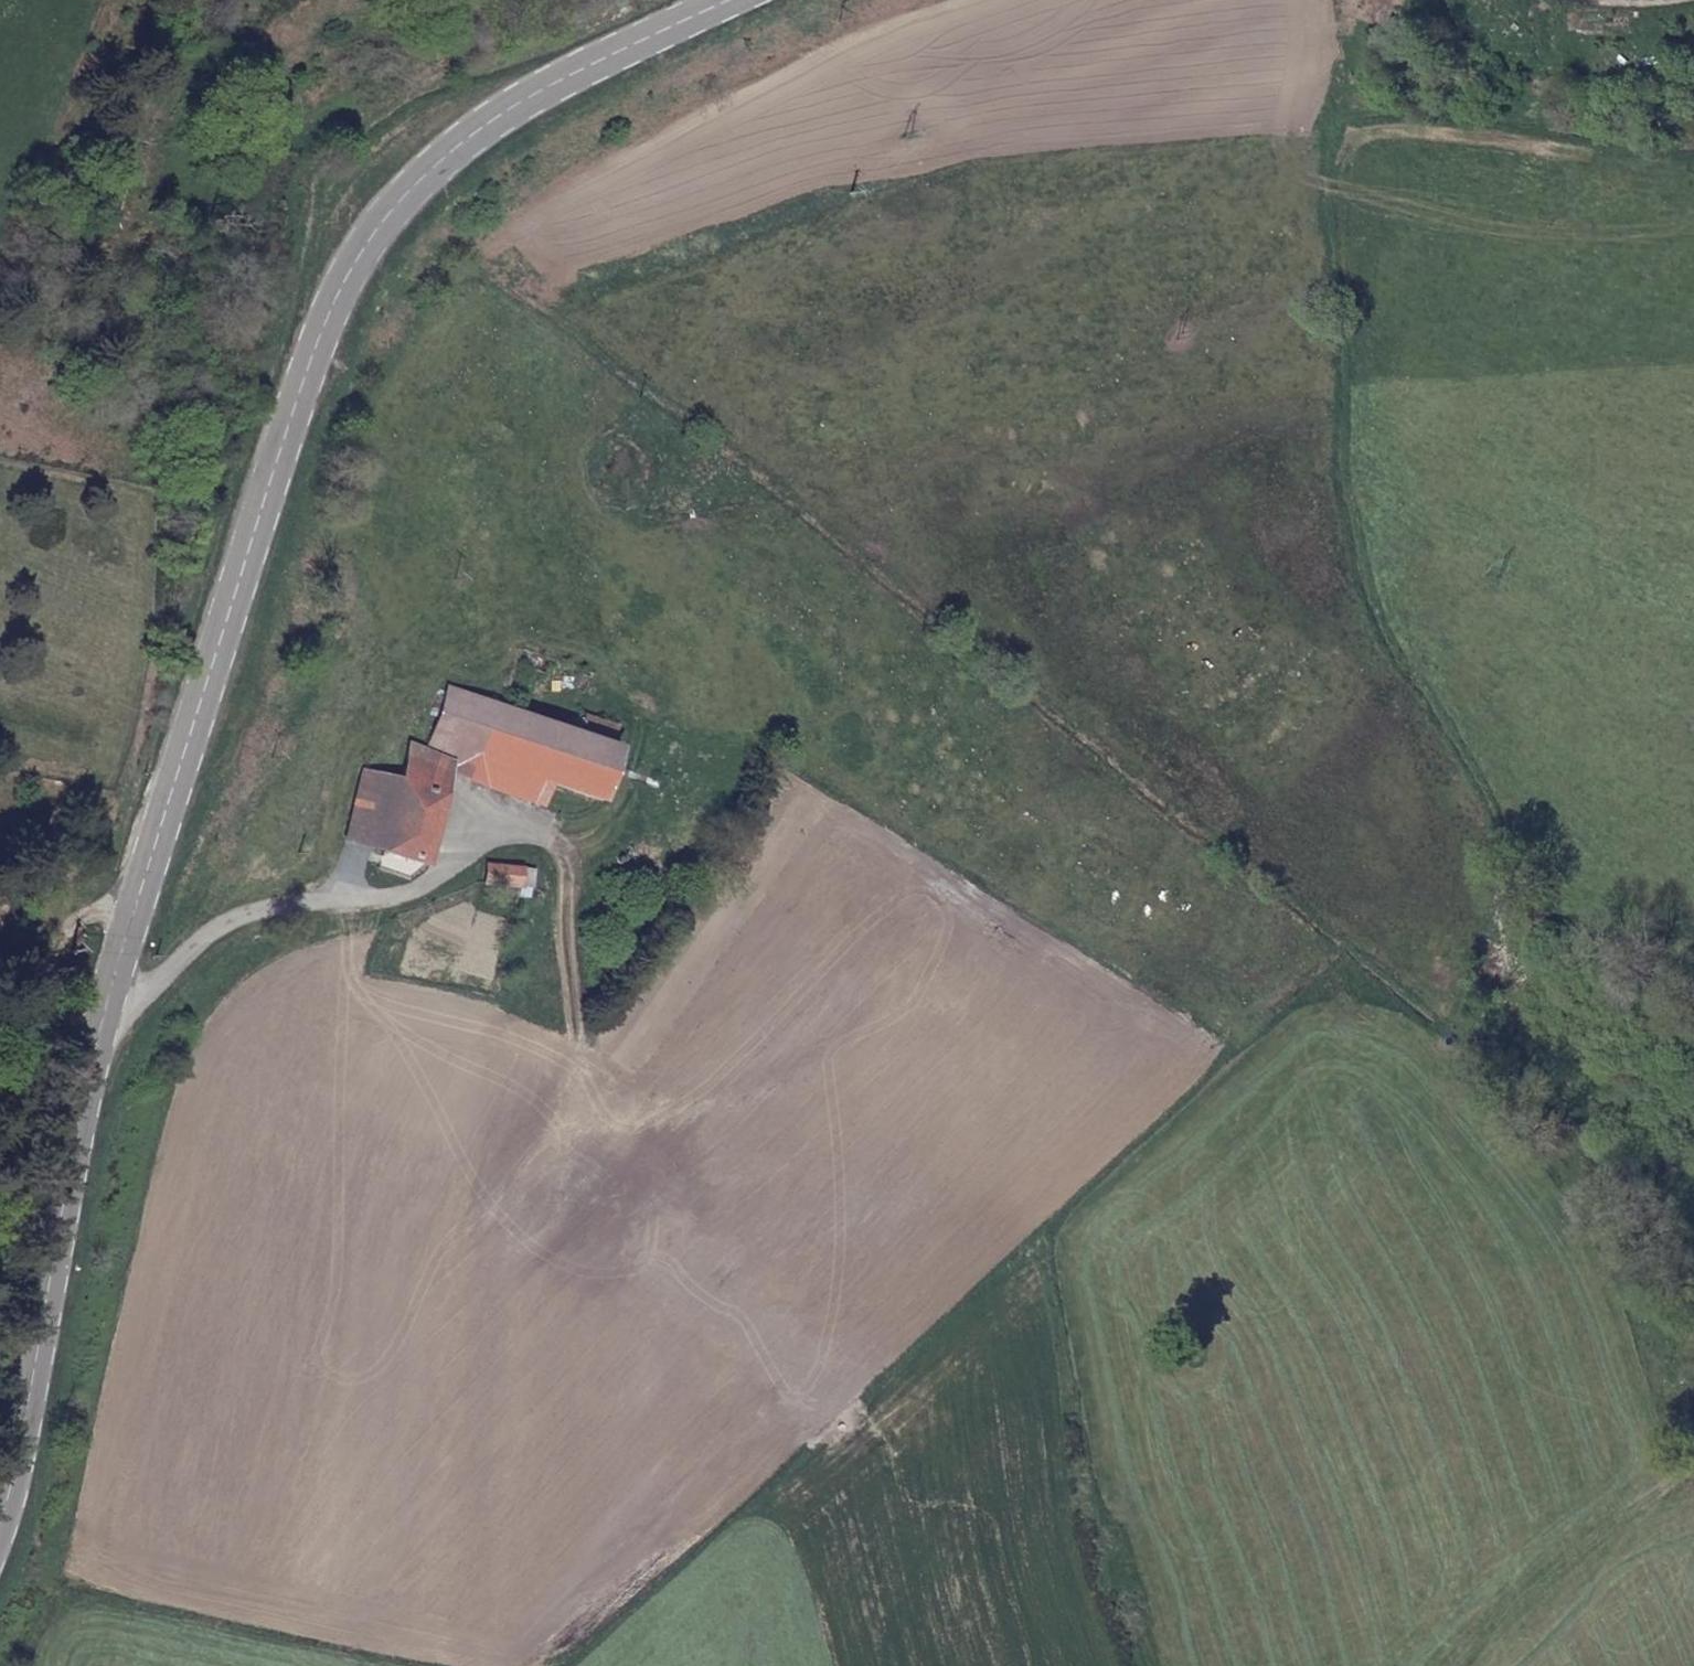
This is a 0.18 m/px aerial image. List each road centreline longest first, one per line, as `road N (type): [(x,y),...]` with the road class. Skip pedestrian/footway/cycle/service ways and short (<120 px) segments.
road 1 (secondary): [(732,0),(620,51),(468,138),(391,204),(335,311),(240,564),(91,1062),(0,1528)]
road 2 (track): [(1459,1665),(1501,1610),(1693,1465)]
road 3 (track): [(133,912),(108,912),(57,938),(0,1055)]

